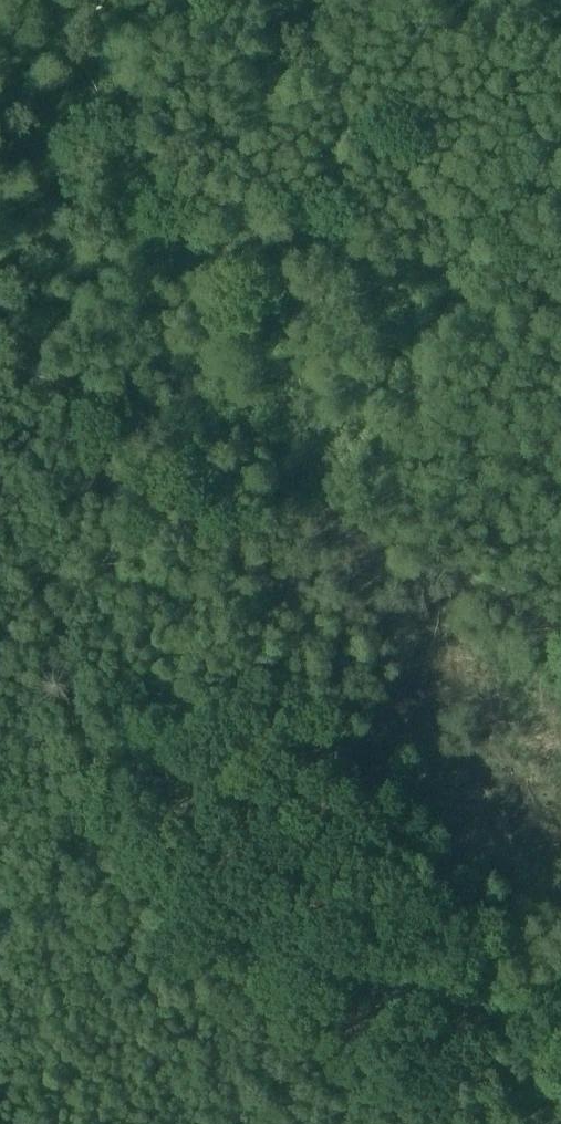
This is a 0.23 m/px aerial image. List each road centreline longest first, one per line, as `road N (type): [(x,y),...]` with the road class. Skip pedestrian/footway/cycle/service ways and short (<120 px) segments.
road 1 (track): [(308,1123),(205,1059),(0,880)]

